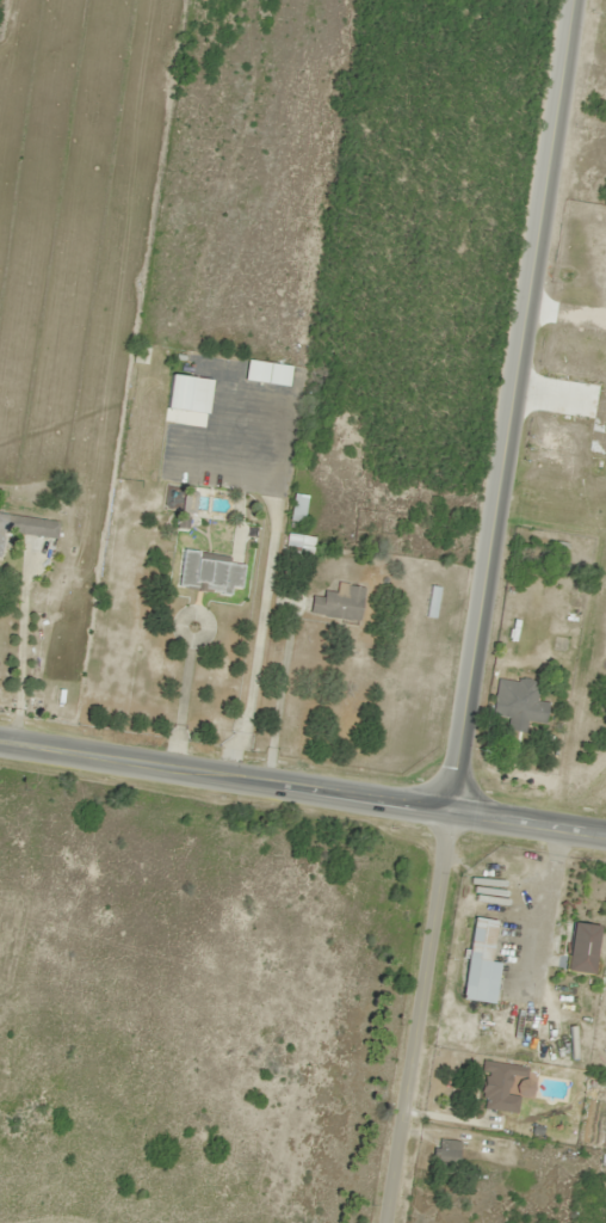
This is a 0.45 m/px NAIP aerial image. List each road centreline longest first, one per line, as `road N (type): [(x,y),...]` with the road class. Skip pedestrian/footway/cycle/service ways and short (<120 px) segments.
road 1 (secondary): [(605,836),(0,741)]
road 2 (residential): [(384,1222),(447,811)]

